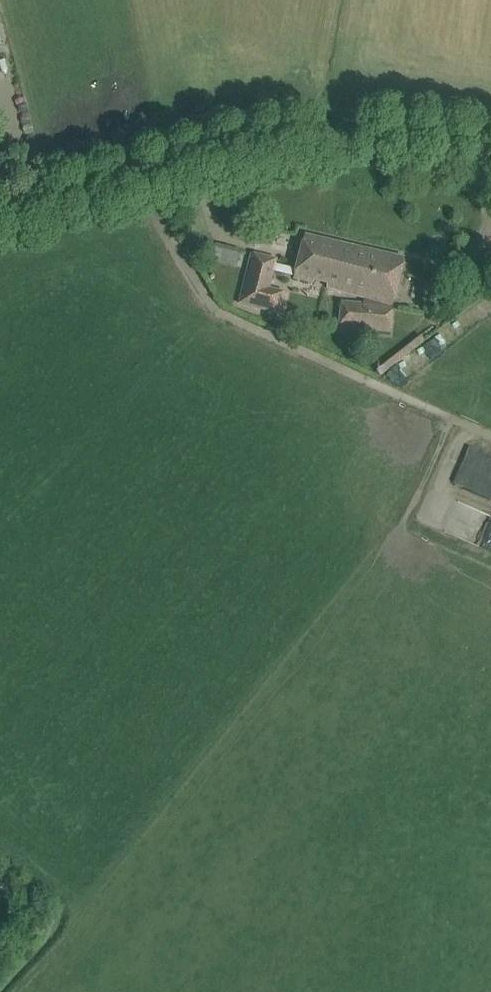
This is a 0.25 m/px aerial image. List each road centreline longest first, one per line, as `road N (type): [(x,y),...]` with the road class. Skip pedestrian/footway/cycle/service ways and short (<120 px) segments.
road 1 (unclassified): [(490,156),(403,141),(339,141),(254,155),(0,225)]

